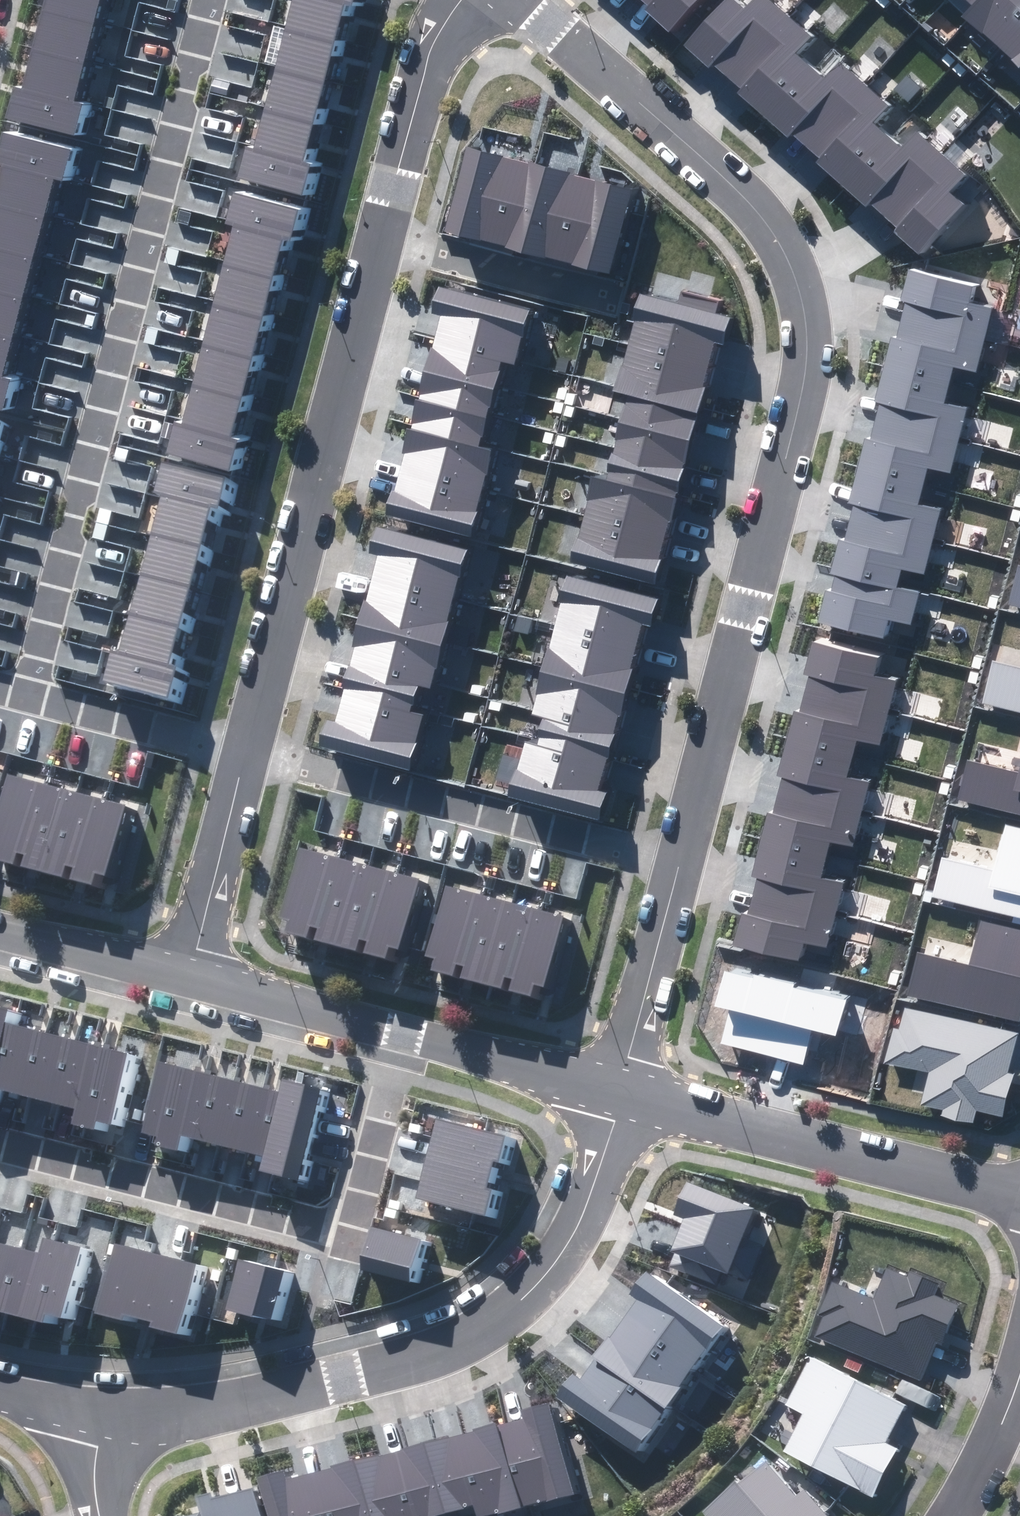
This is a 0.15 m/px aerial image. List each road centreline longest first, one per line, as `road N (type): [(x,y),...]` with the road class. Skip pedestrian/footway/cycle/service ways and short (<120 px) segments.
road 1 (residential): [(526,0),(730,180),(791,261),(808,352),(680,857)]
road 2 (residential): [(31,690),(207,0)]
road 3 (residential): [(621,1083),(571,1240),(521,1301),(460,1341),(343,1378),(213,1404),(101,1409)]
road 4 (residential): [(0,1152),(338,1230),(360,1206),(404,1032)]
road 5 (residential): [(379,236),(246,748)]
road 6 (residential): [(246,748),(680,857)]
road 7 (residential): [(1019,1186),(621,1083)]
road 8 (residential): [(459,0),(432,45),(379,236)]
road 9 (residential): [(379,236),(620,297)]
road 10 (residential): [(246,748),(188,980)]
road 11 (residential): [(680,857),(621,1083)]
road 12 (residential): [(621,1083),(404,1032)]
road 13 (residential): [(31,690),(246,748)]
road 14 (residential): [(404,1032),(188,980)]
road 15 (residential): [(188,980),(0,936)]
road 16 (residential): [(949,1515),(980,1464),(1019,1366)]

